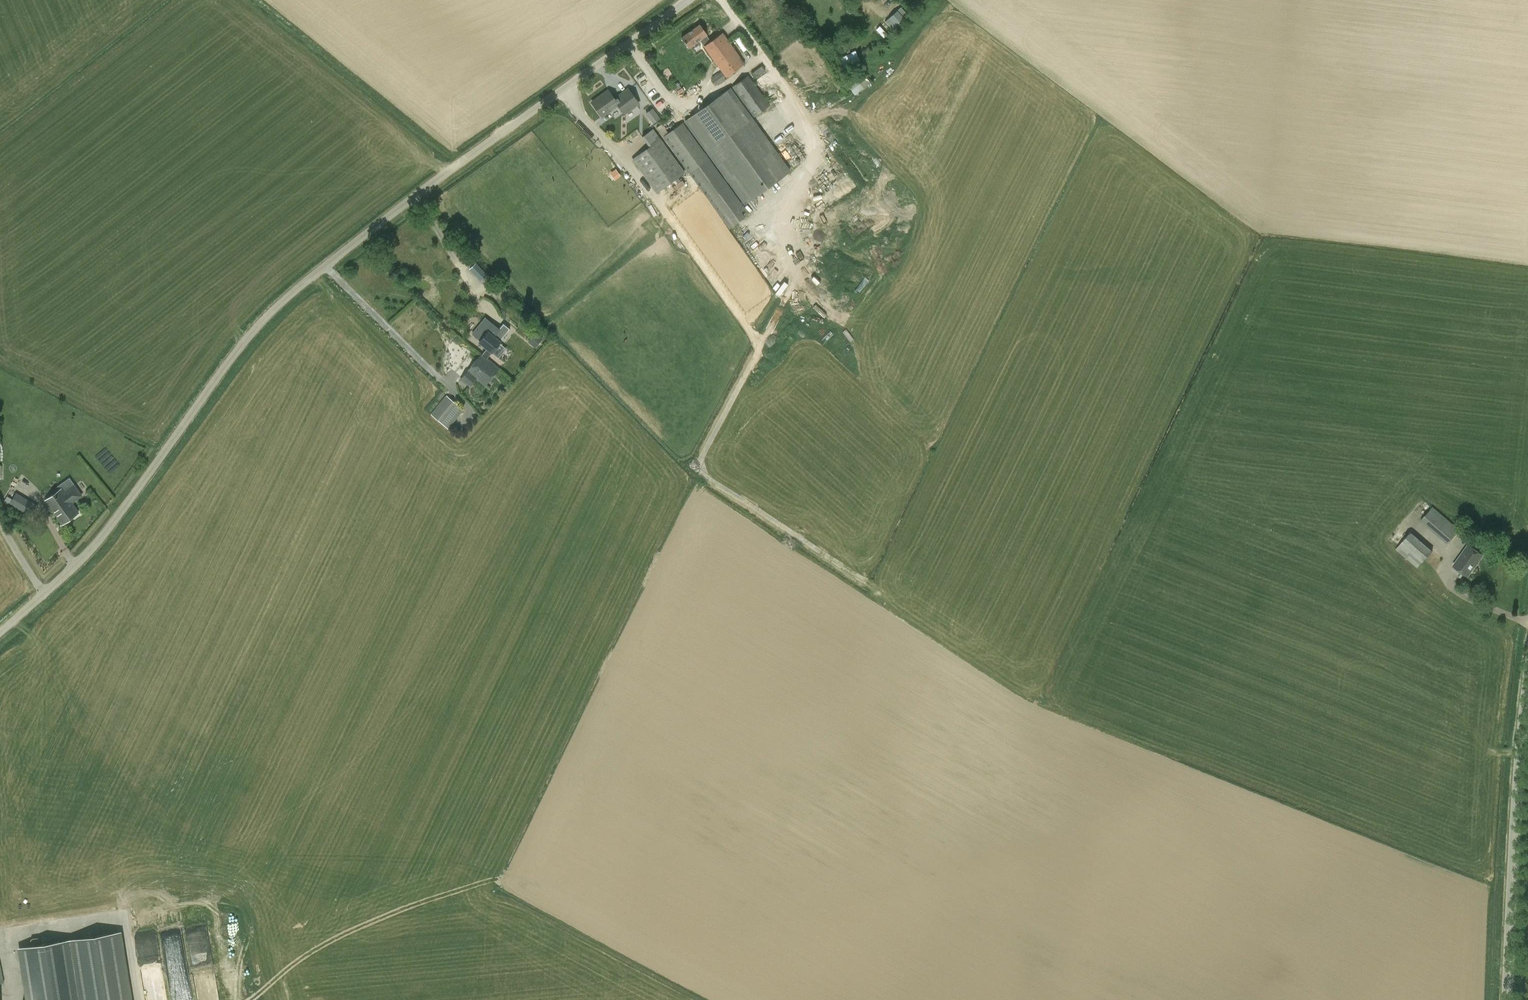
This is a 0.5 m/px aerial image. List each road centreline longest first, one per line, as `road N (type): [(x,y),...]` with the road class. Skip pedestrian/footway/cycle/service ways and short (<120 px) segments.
road 1 (unclassified): [(0,634),(104,535),(237,353),(287,298),(685,0)]
road 2 (tertiary): [(1509,999),(1527,649)]

